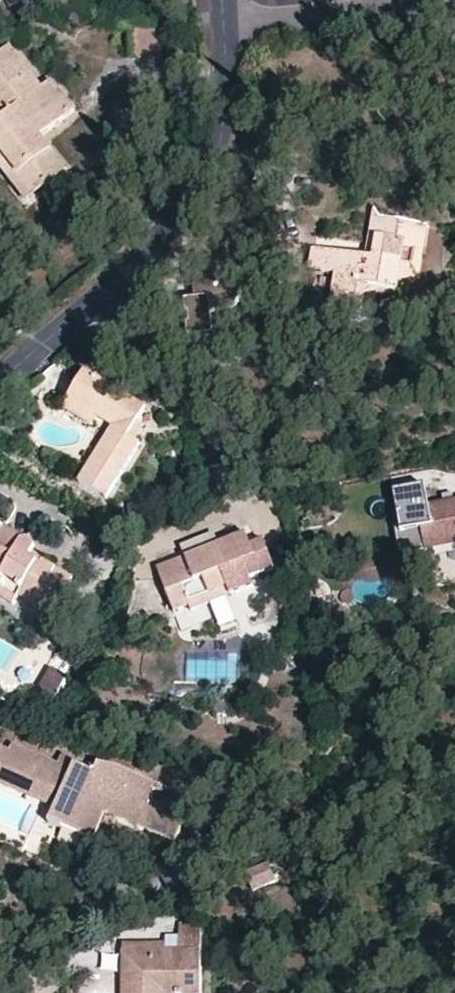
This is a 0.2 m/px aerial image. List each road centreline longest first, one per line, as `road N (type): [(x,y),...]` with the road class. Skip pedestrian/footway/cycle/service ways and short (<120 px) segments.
road 1 (residential): [(222,21),(222,141),(207,179),(162,241),(0,381)]
road 2 (residential): [(222,21),(409,16),(454,37)]

